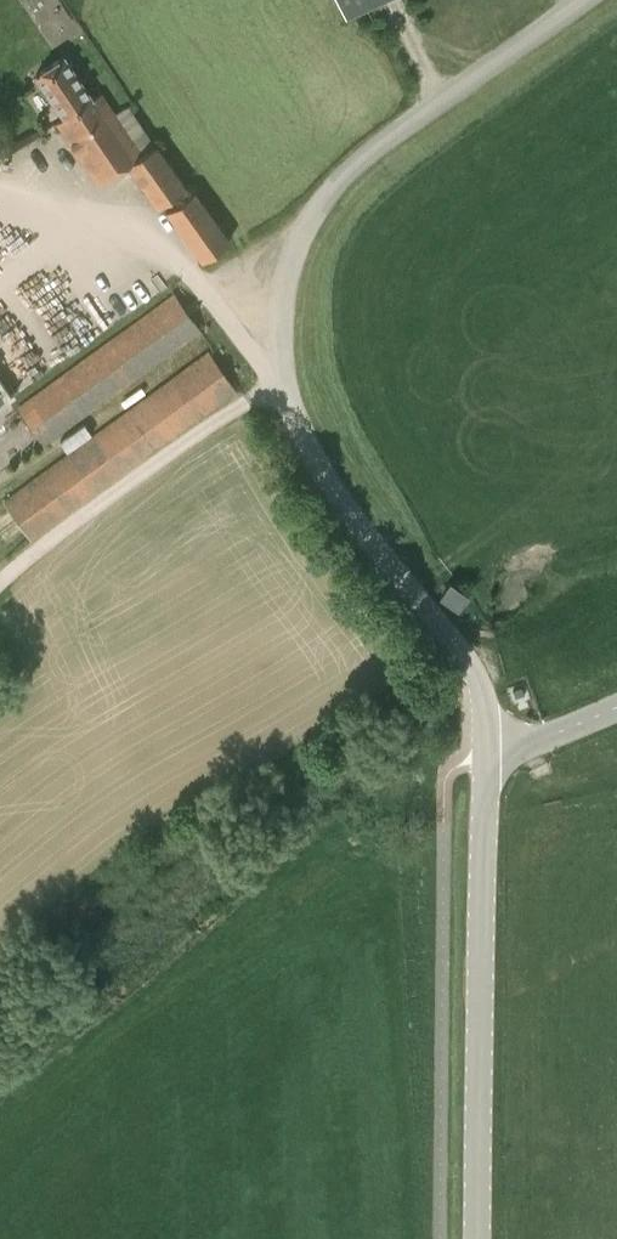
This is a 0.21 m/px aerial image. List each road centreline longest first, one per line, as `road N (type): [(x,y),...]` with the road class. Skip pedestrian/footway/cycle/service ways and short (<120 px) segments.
road 1 (unclassified): [(483,760),(467,665),(313,455),(293,412),(280,367),(279,304),(289,248),(311,209),(358,166),(591,0)]
road 2 (unclassified): [(478,1238),(483,760)]
road 3 (track): [(0,586),(34,554),(284,380)]
road 4 (unclassified): [(483,760),(616,704)]

